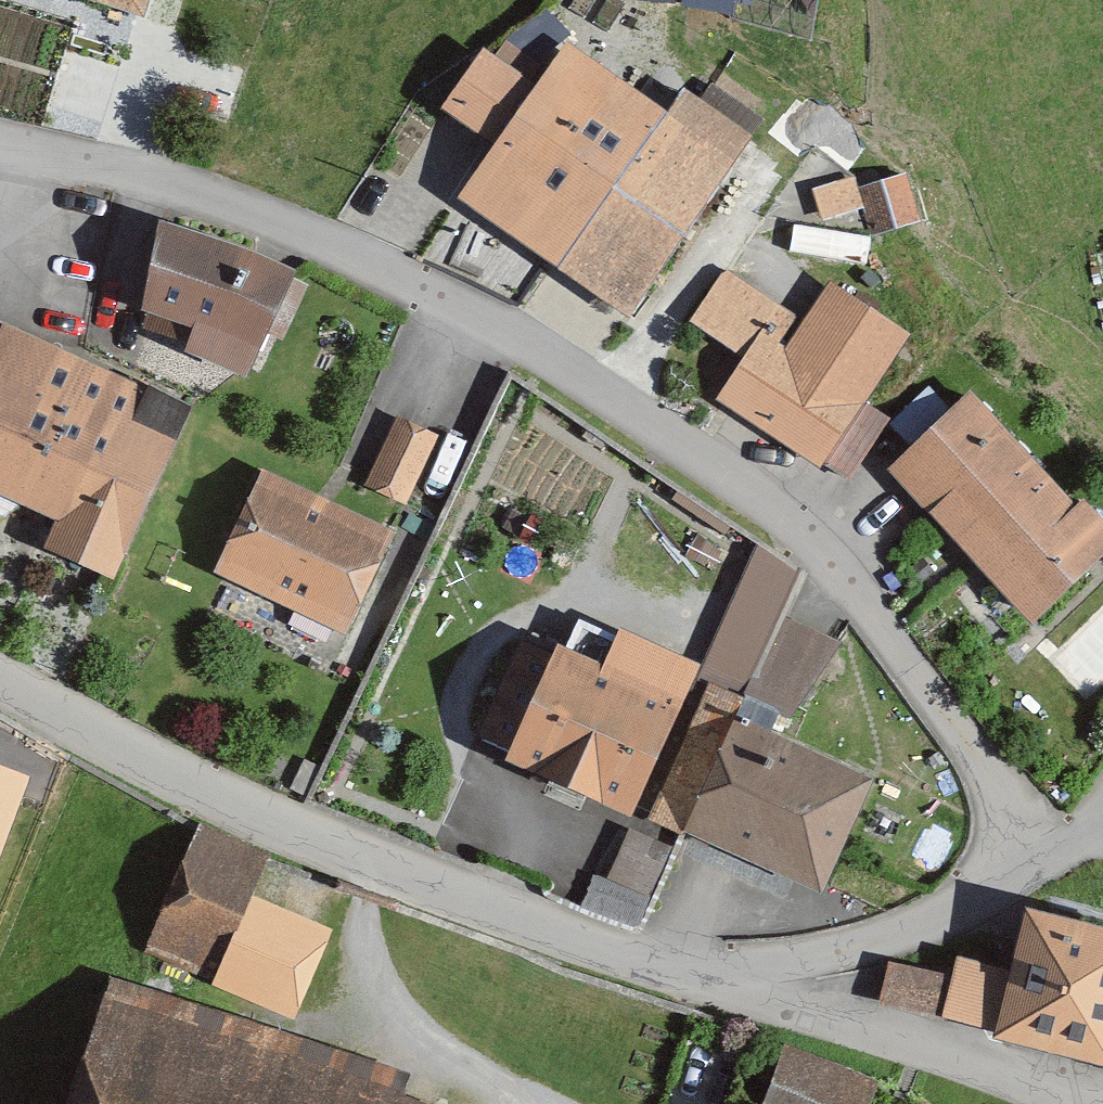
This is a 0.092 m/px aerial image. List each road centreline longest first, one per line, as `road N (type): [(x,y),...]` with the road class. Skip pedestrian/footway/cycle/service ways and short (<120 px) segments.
road 1 (residential): [(1021,850),(1002,780),(930,684),(838,563),(749,490),(443,300),(201,200),(37,149),(0,147)]
road 2 (residential): [(737,991),(497,909),(194,790),(0,679)]
road 3 (residential): [(1102,1103),(737,991)]
road 4 (residential): [(1021,850),(940,912),(867,948),(777,963),(737,991)]

